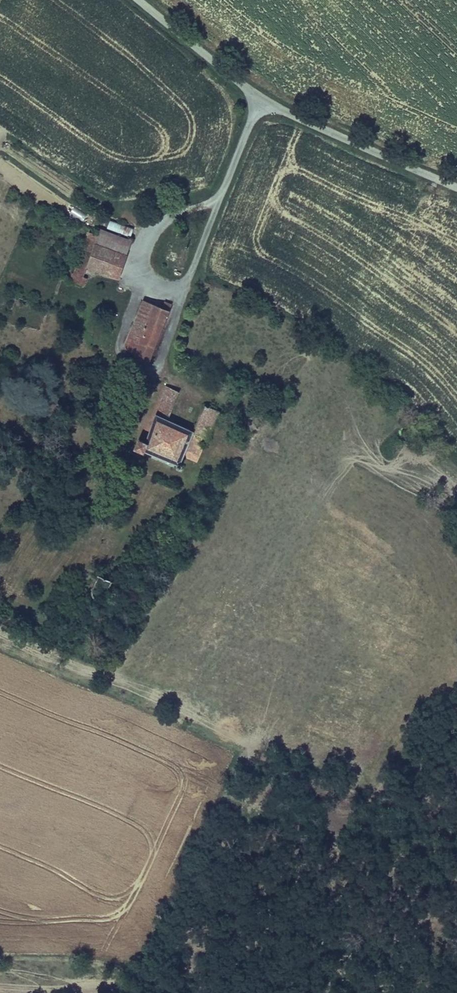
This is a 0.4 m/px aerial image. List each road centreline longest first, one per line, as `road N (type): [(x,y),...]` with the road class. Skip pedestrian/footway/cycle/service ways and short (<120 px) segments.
road 1 (unclassified): [(136,0),(260,100),(456,189)]

